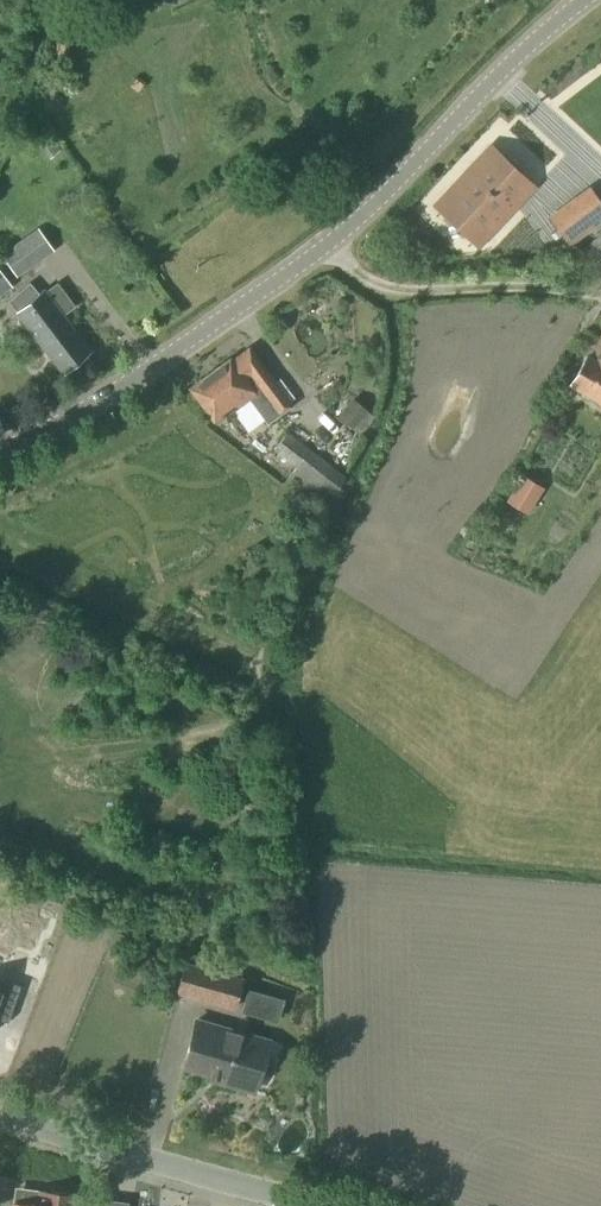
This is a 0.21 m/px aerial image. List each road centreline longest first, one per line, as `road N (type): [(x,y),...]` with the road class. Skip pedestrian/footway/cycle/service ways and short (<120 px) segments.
road 1 (secondary): [(0,451),(119,391),(322,244)]
road 2 (secondary): [(322,244),(585,0)]
road 3 (unclassified): [(323,1205),(0,1111)]
road 4 (residential): [(600,293),(552,284),(396,290),(368,283),(322,244)]

